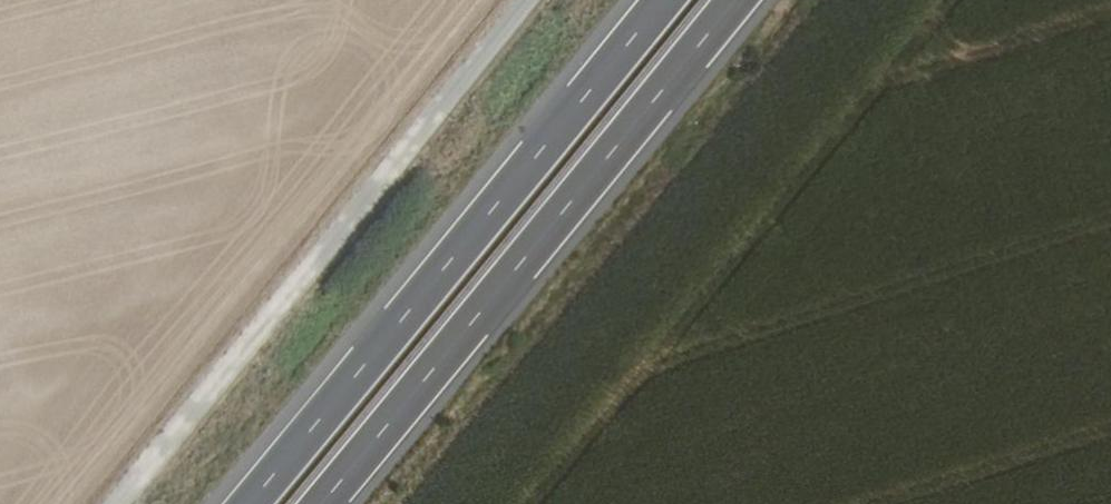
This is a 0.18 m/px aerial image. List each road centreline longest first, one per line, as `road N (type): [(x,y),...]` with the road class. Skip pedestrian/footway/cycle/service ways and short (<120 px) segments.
road 1 (track): [(98,503),(510,0)]
road 2 (trunk): [(324,503),(735,0)]
road 3 (trunk): [(664,0),(258,503)]

